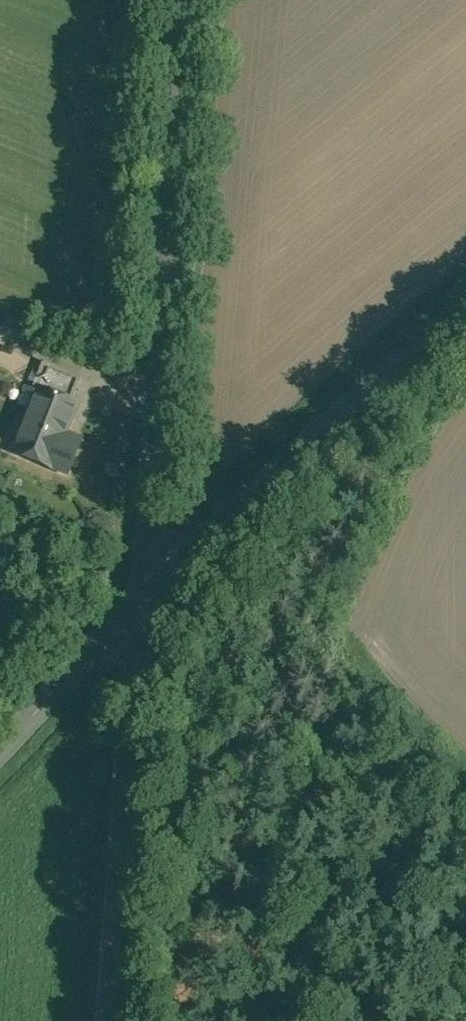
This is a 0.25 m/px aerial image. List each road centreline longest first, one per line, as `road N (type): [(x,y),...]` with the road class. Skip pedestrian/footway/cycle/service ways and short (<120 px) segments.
road 1 (unclassified): [(141,612),(188,0)]
road 2 (secondary): [(141,612),(465,310)]
road 3 (unclassified): [(109,1020),(141,612)]
road 4 (secondary): [(0,755),(141,612)]

